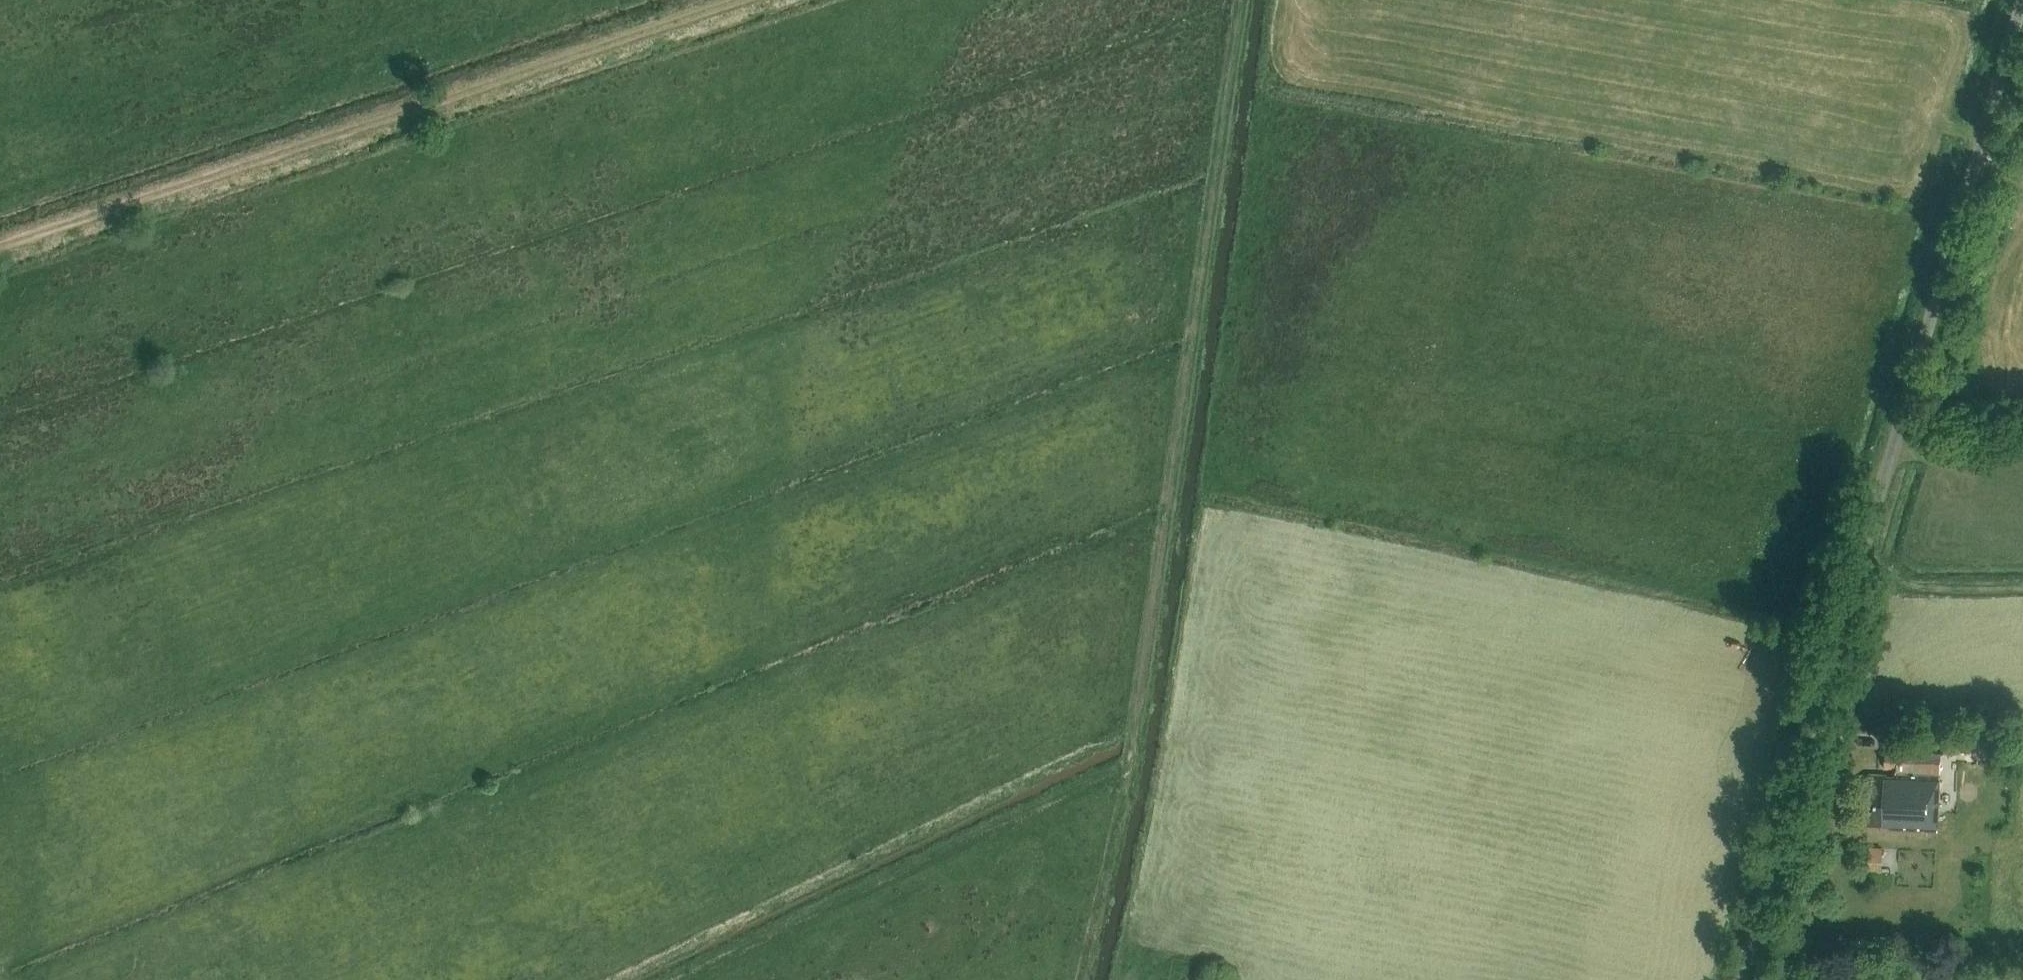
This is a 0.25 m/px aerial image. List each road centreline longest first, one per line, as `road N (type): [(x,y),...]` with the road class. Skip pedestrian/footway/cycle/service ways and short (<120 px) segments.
road 1 (unclassified): [(1741,979),(2022,0)]
road 2 (track): [(741,0),(0,248)]

